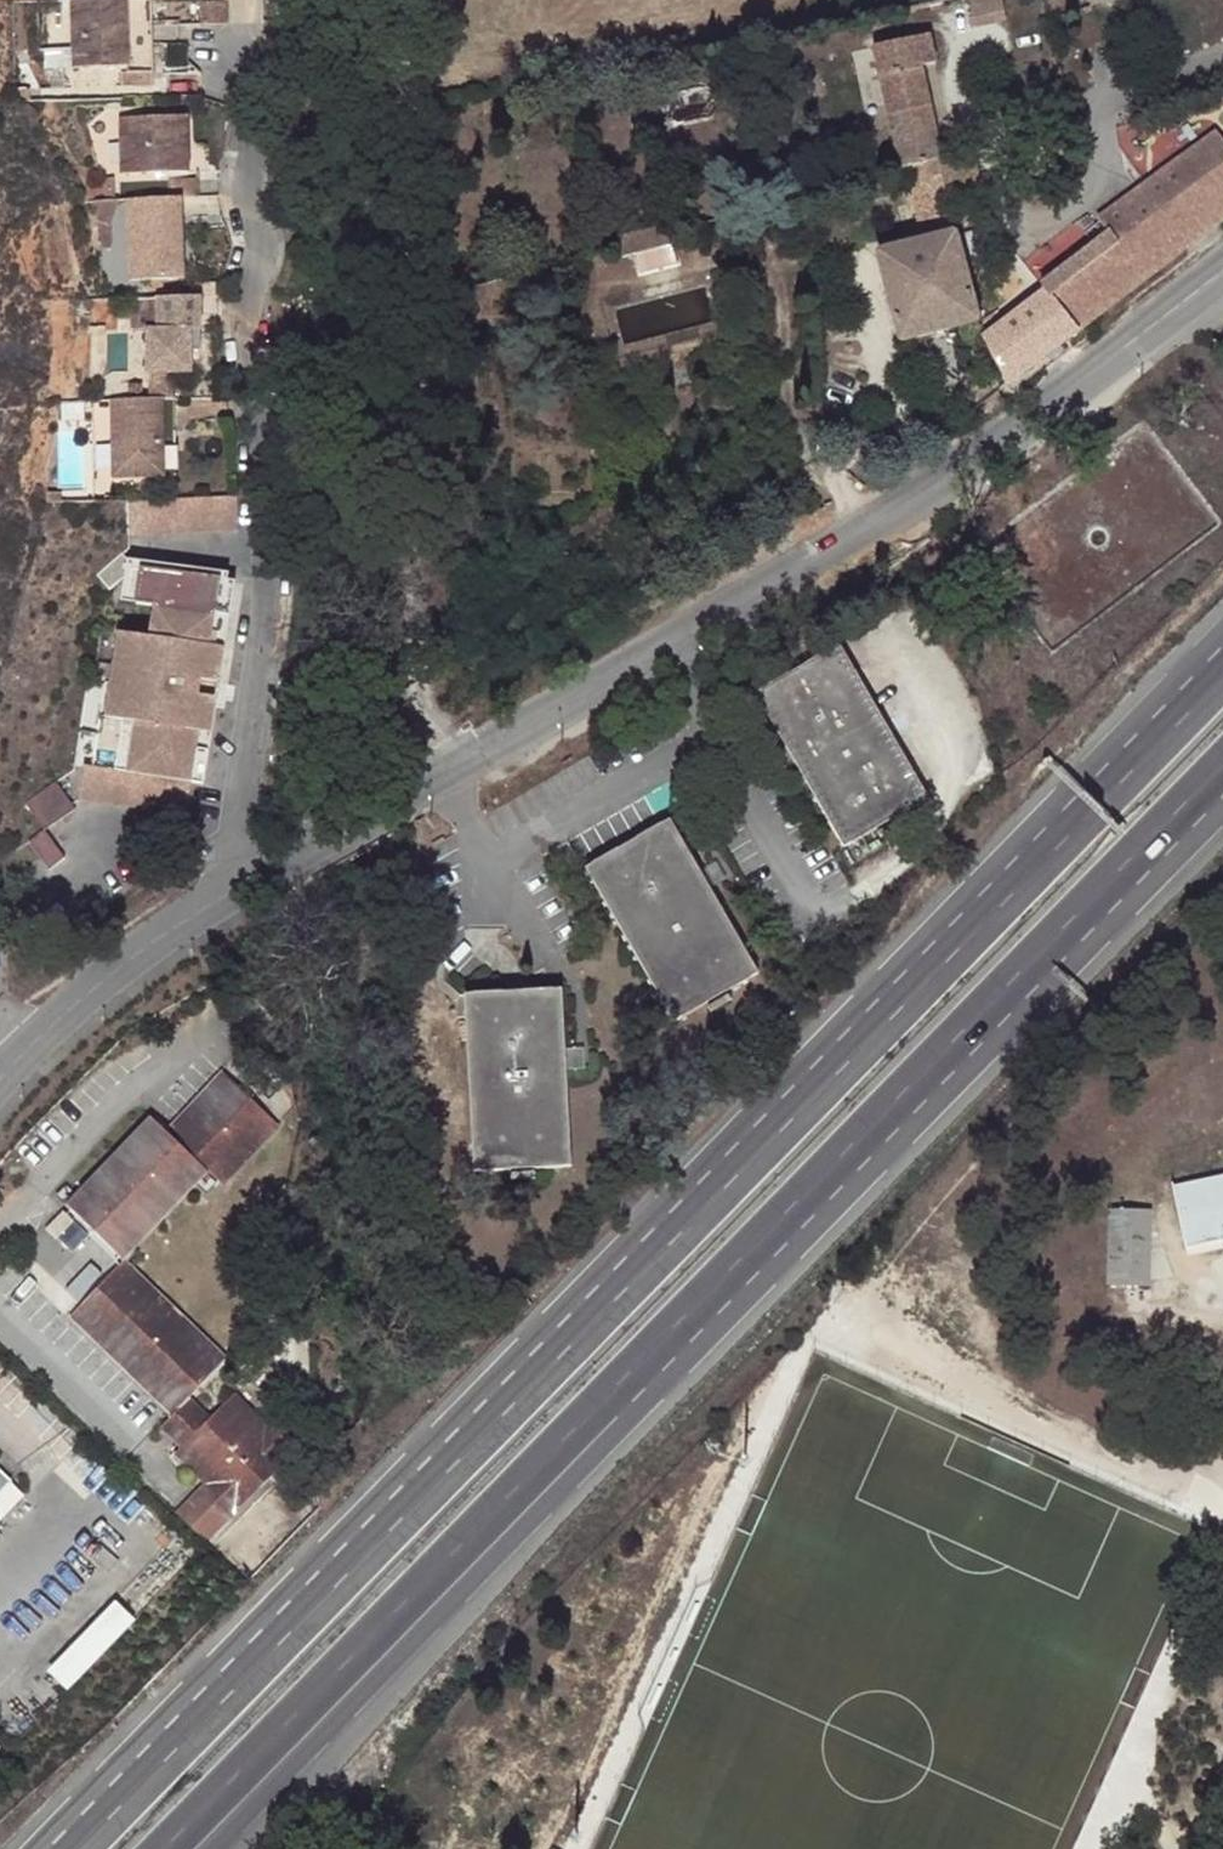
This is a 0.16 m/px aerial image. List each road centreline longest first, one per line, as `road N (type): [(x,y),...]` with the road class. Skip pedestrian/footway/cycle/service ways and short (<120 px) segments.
road 1 (residential): [(1222,272),(914,508),(256,873)]
road 2 (trunk): [(165,1848),(867,1136)]
road 3 (trunk): [(214,1848),(867,1136)]
road 4 (trunk): [(994,911),(393,1528)]
road 5 (residential): [(256,873),(236,810),(257,567),(254,251),(240,181),(257,34)]
road 6 (track): [(438,772),(422,726),(414,608),(417,412),(400,0)]
road 7 (trunk): [(393,1528),(52,1848)]
road 8 (trunk): [(393,1528),(80,1848)]
road 9 (trunk): [(1222,656),(994,911)]
road 10 (trunk): [(1222,677),(994,911)]
road 11 (residential): [(256,873),(53,1024),(0,1075)]
road 12 (trunk): [(867,1136),(1067,942)]
road 13 (trunk): [(1067,942),(1222,779)]
road 14 (trunk): [(1067,942),(1222,792)]

